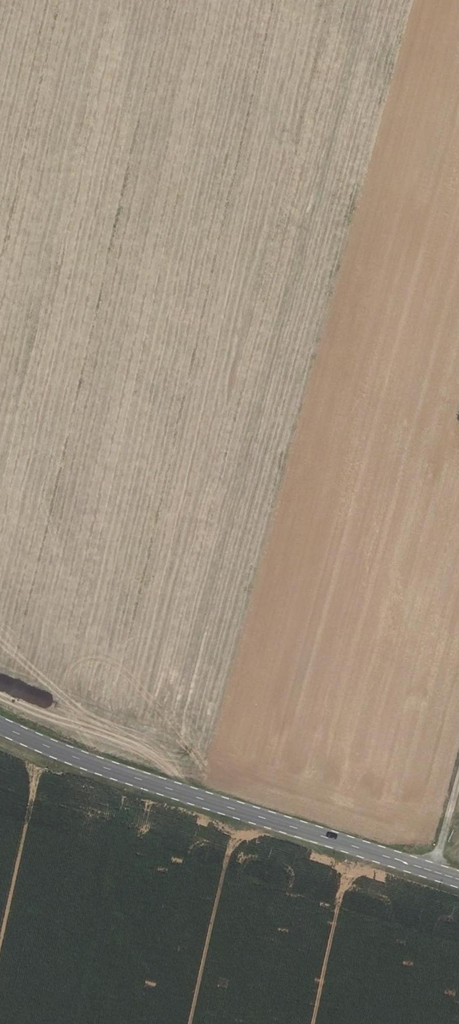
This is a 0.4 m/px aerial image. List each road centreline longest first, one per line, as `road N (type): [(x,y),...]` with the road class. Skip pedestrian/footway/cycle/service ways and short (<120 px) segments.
road 1 (secondary): [(458,880),(71,762),(0,728)]

